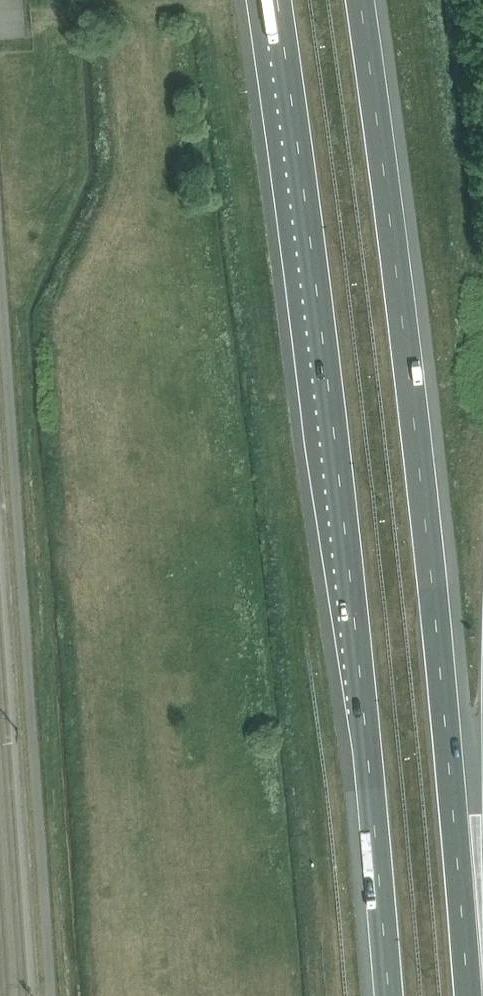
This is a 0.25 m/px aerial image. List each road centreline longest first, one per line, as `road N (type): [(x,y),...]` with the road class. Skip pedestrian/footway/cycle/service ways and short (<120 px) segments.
road 1 (motorway): [(277,0),(343,505),(391,995)]
road 2 (motorway): [(470,995),(439,615),(358,0)]

